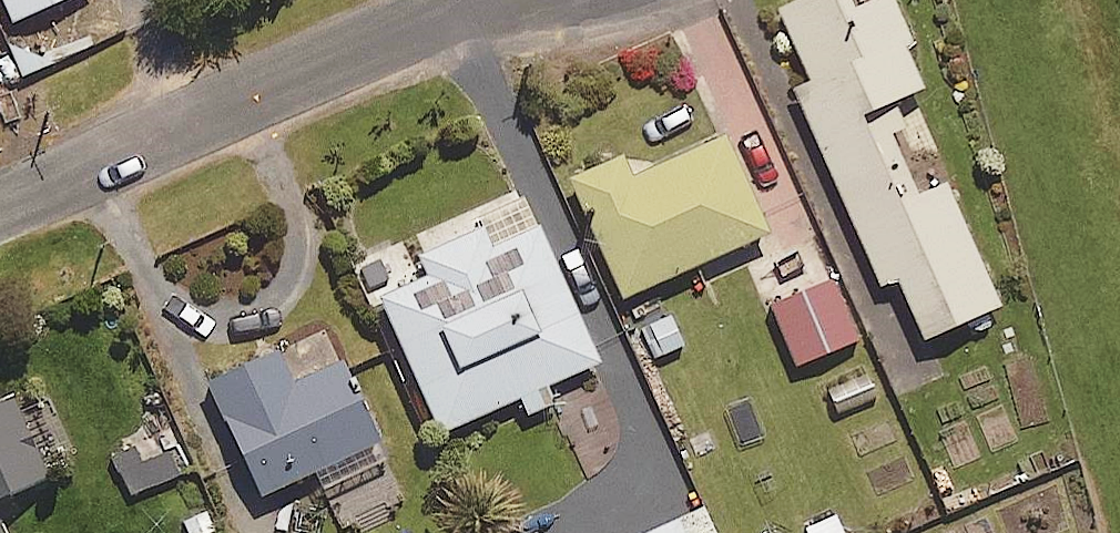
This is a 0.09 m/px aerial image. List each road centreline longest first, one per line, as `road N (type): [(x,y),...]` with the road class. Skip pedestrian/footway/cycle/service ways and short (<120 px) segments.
road 1 (residential): [(0,207),(476,0)]

